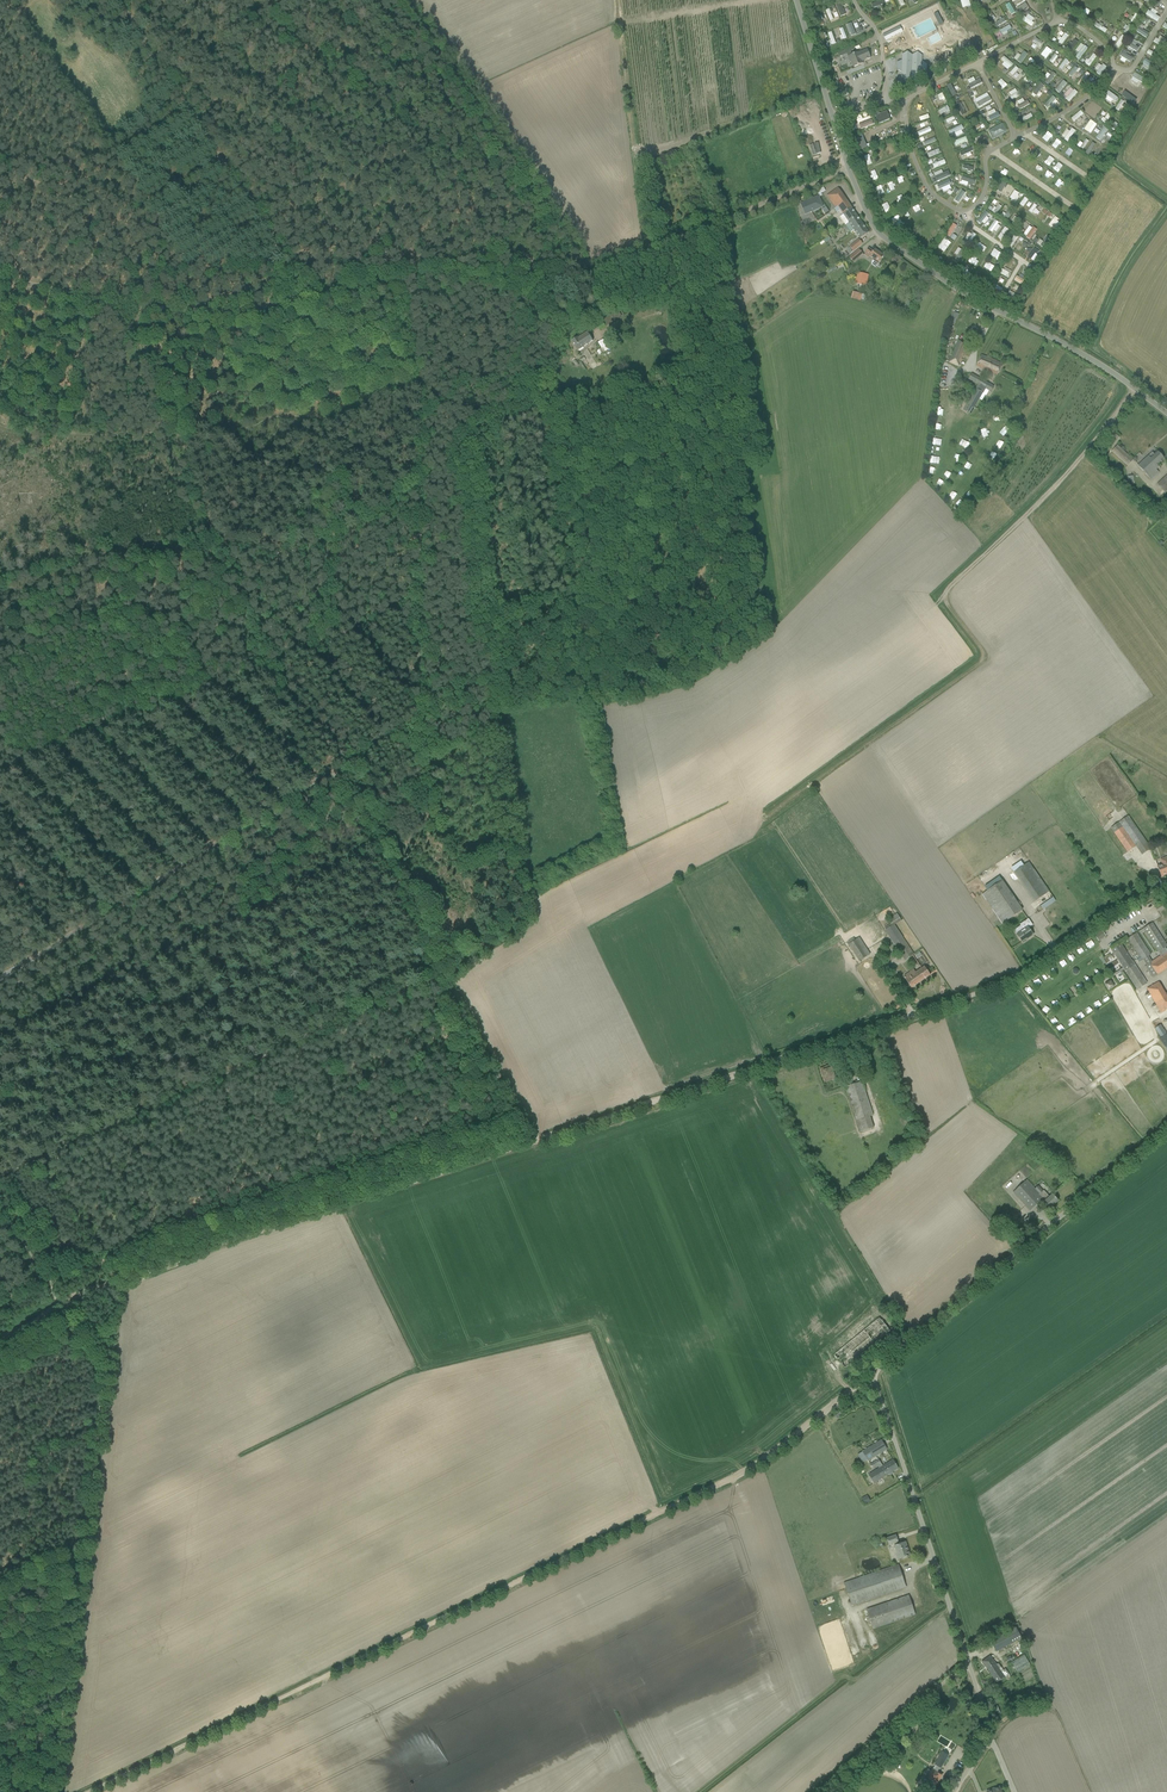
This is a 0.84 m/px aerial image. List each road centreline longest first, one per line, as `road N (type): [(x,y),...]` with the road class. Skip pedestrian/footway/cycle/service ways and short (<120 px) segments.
road 1 (track): [(89,1791),(753,1468),(878,1368)]
road 2 (unclassified): [(956,1791),(988,1742),(989,1710),(873,1379),(1166,1127)]
road 3 (track): [(58,1307),(531,1140)]
road 4 (track): [(0,1171),(435,961)]
road 5 (track): [(67,1324),(100,1379),(54,1791)]
road 6 (track): [(265,666),(176,431),(47,432),(0,423)]
road 7 (unclassified): [(1166,415),(1078,350),(962,293),(882,237),(848,170)]
road 8 (track): [(531,1140),(907,1017)]
road 9 (track): [(330,768),(0,976)]
road 10 (track): [(132,304),(176,431),(236,416),(328,417),(416,386)]
road 11 (unclassified): [(528,269),(613,268),(848,170)]
road 12 (track): [(598,271),(407,0)]
road 13 (track): [(416,711),(415,382)]
road 14 (track): [(435,961),(330,768),(416,711)]
road 15 (track): [(0,276),(132,304),(234,310),(310,292)]
road 16 (unclassified): [(907,1017),(1018,976),(1109,912),(1166,886)]
road 17 (track): [(531,1140),(435,961)]
road 18 (unclassified): [(848,170),(796,0)]
road 19 (track): [(389,276),(528,269)]
road 20 (track): [(265,666),(310,779)]

